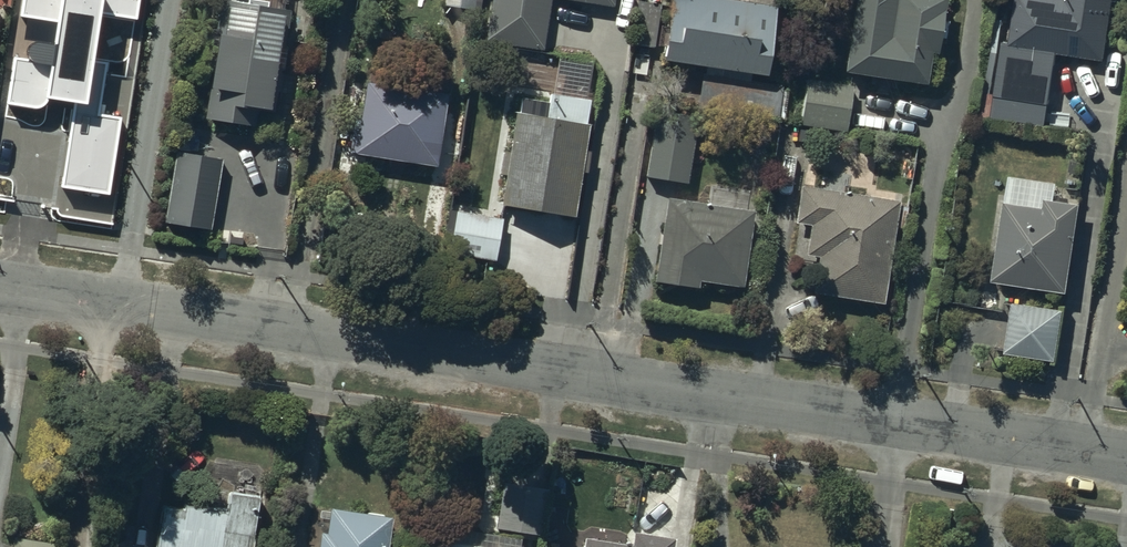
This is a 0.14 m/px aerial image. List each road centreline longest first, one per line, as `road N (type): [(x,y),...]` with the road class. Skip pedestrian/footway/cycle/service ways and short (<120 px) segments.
road 1 (unclassified): [(1126,466),(0,286)]

